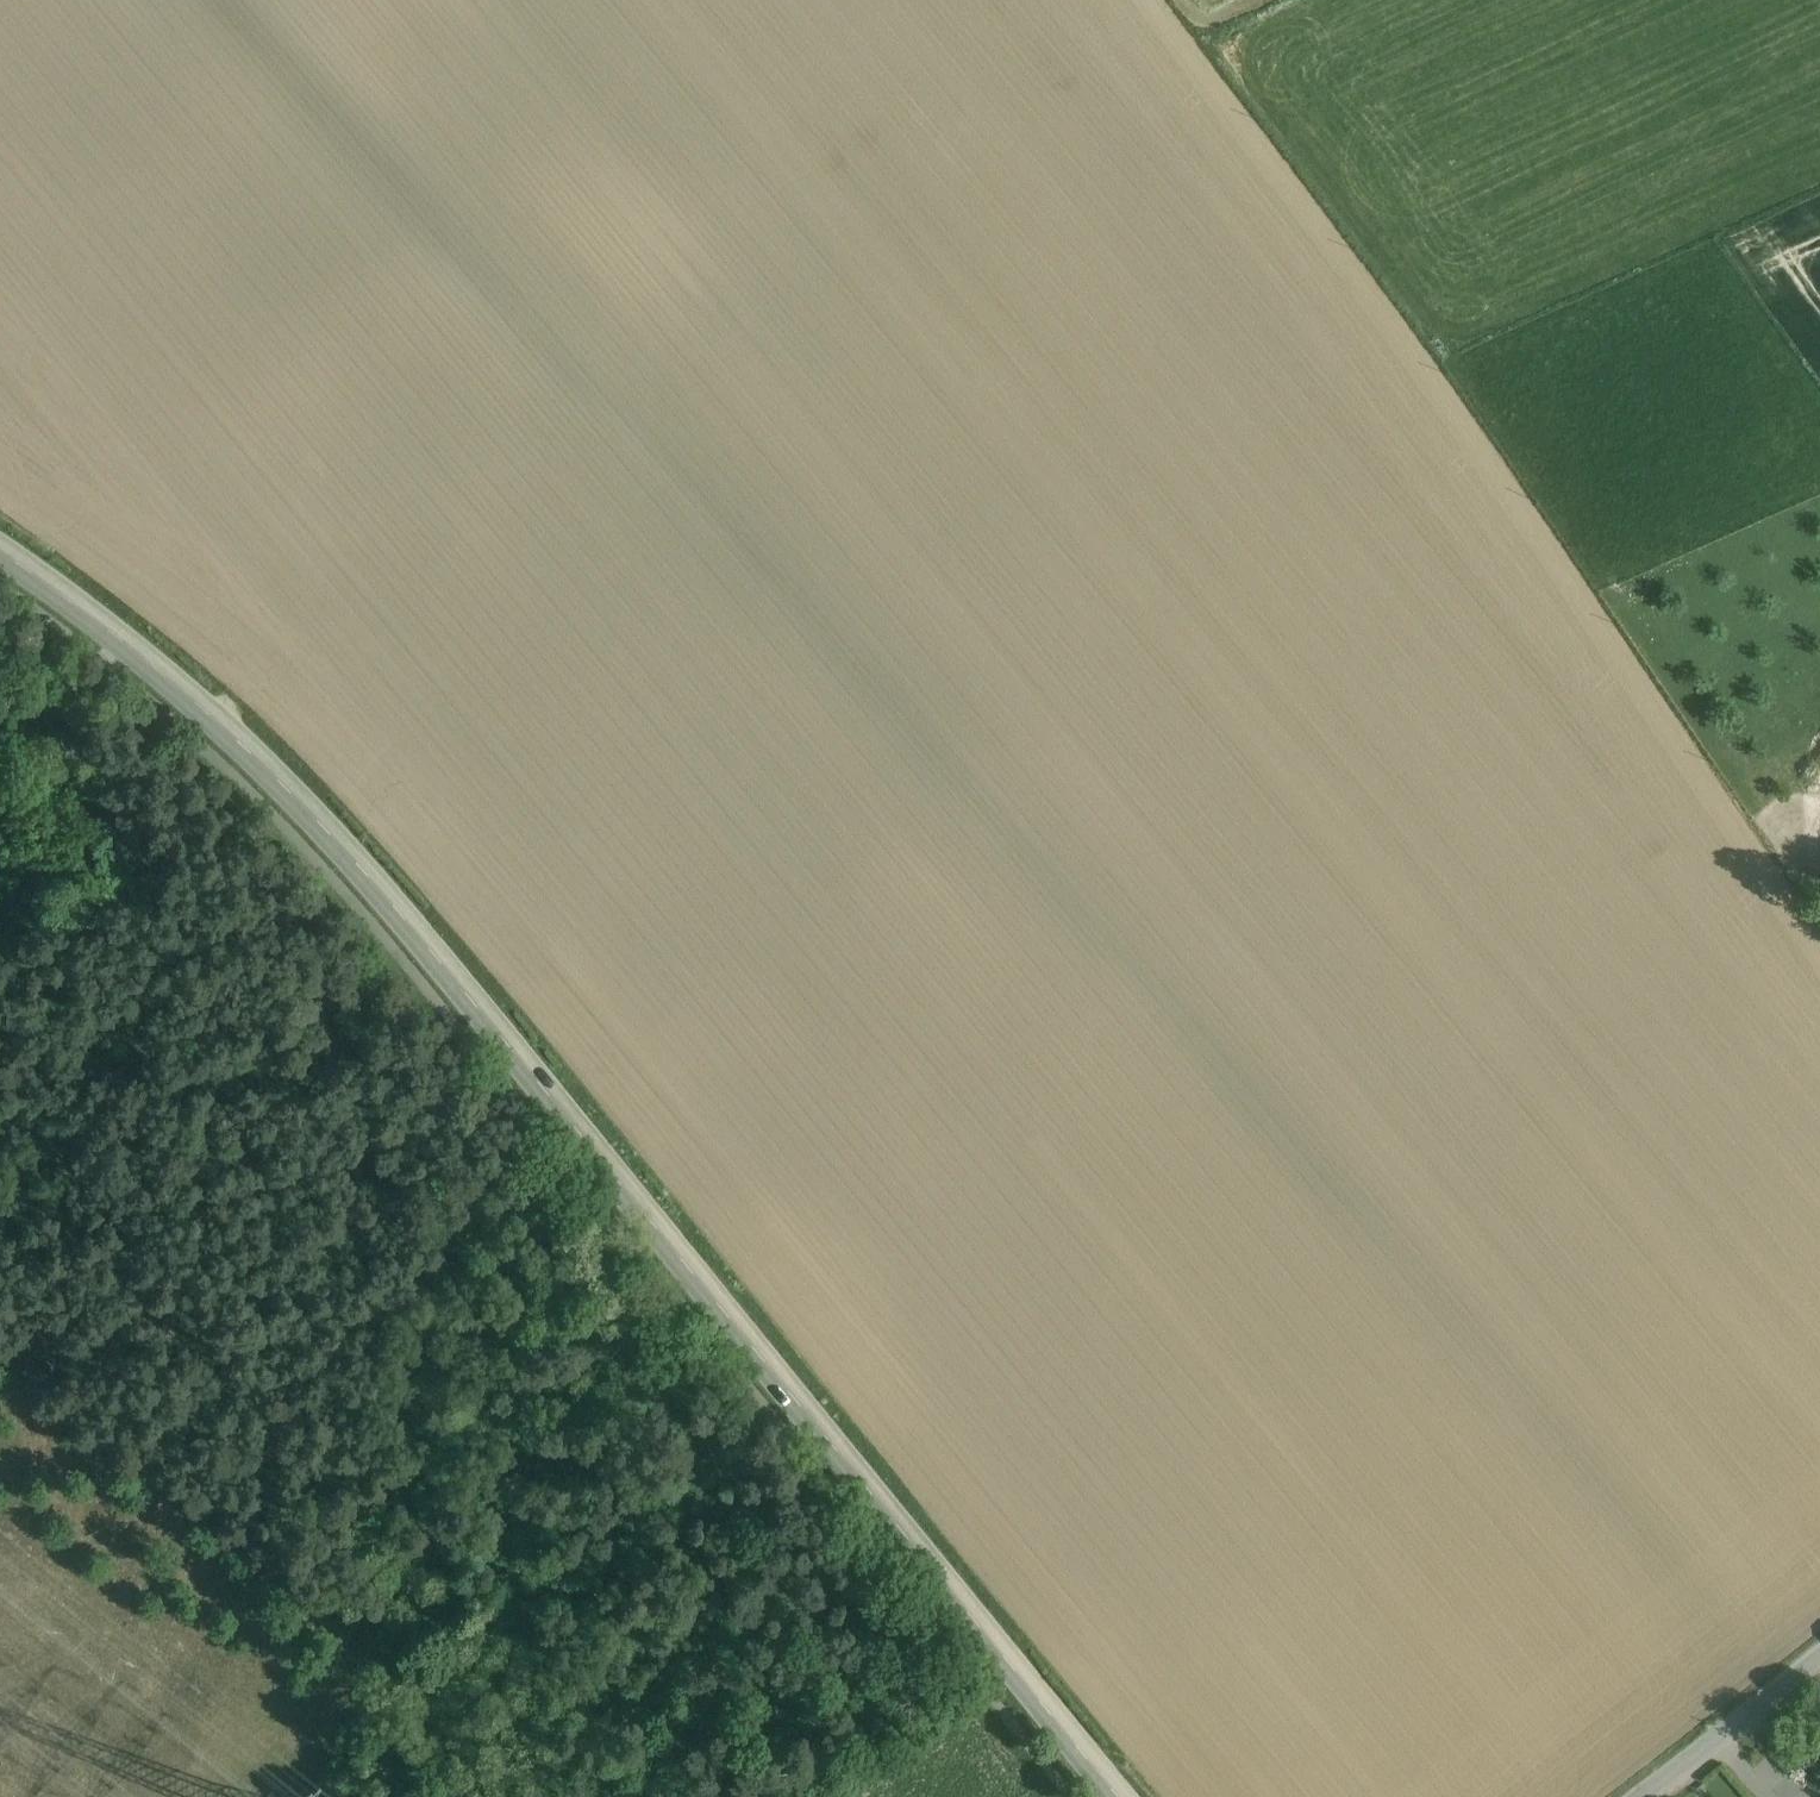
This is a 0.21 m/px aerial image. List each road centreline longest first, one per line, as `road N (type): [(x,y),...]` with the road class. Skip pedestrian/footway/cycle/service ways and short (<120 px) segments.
road 1 (tertiary): [(1122,1796),(280,794),(70,615),(0,569)]
road 2 (unclassified): [(1639,1796),(1819,1656)]
road 3 (track): [(834,1796),(999,1651)]

